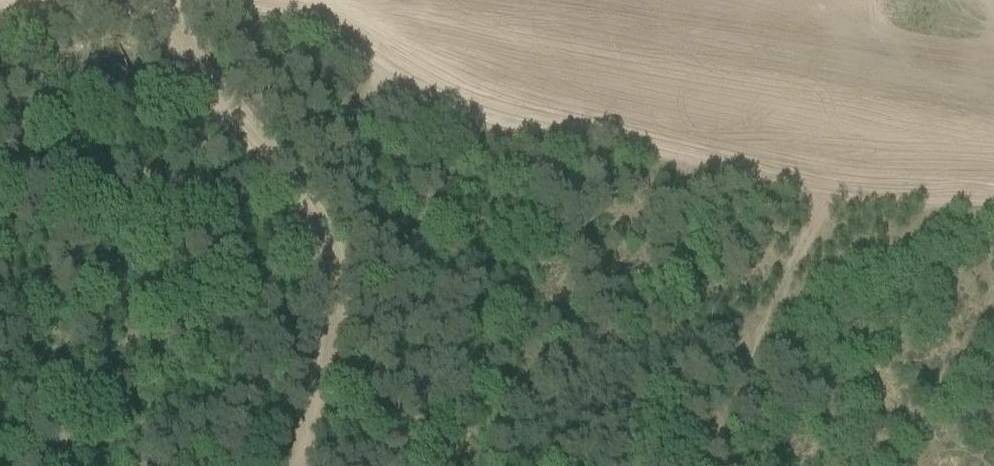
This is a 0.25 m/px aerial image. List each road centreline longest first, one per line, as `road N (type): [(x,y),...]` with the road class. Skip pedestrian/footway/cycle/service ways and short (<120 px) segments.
road 1 (track): [(299,465),(341,320),(270,160),(180,50),(187,0)]

